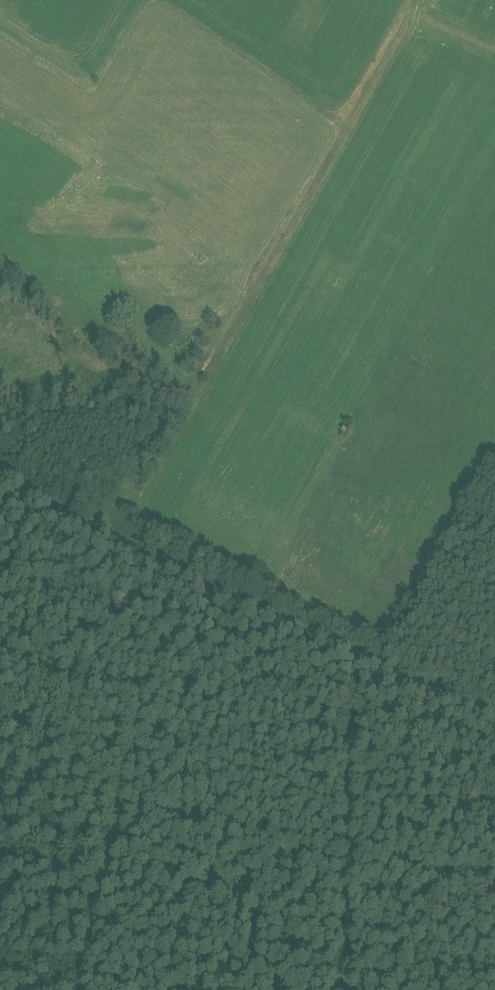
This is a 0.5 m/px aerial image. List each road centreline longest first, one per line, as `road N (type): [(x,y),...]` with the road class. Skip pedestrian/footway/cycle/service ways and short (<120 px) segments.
road 1 (track): [(494,715),(0,476)]
road 2 (track): [(161,558),(48,989)]
road 3 (track): [(354,648),(341,989)]

